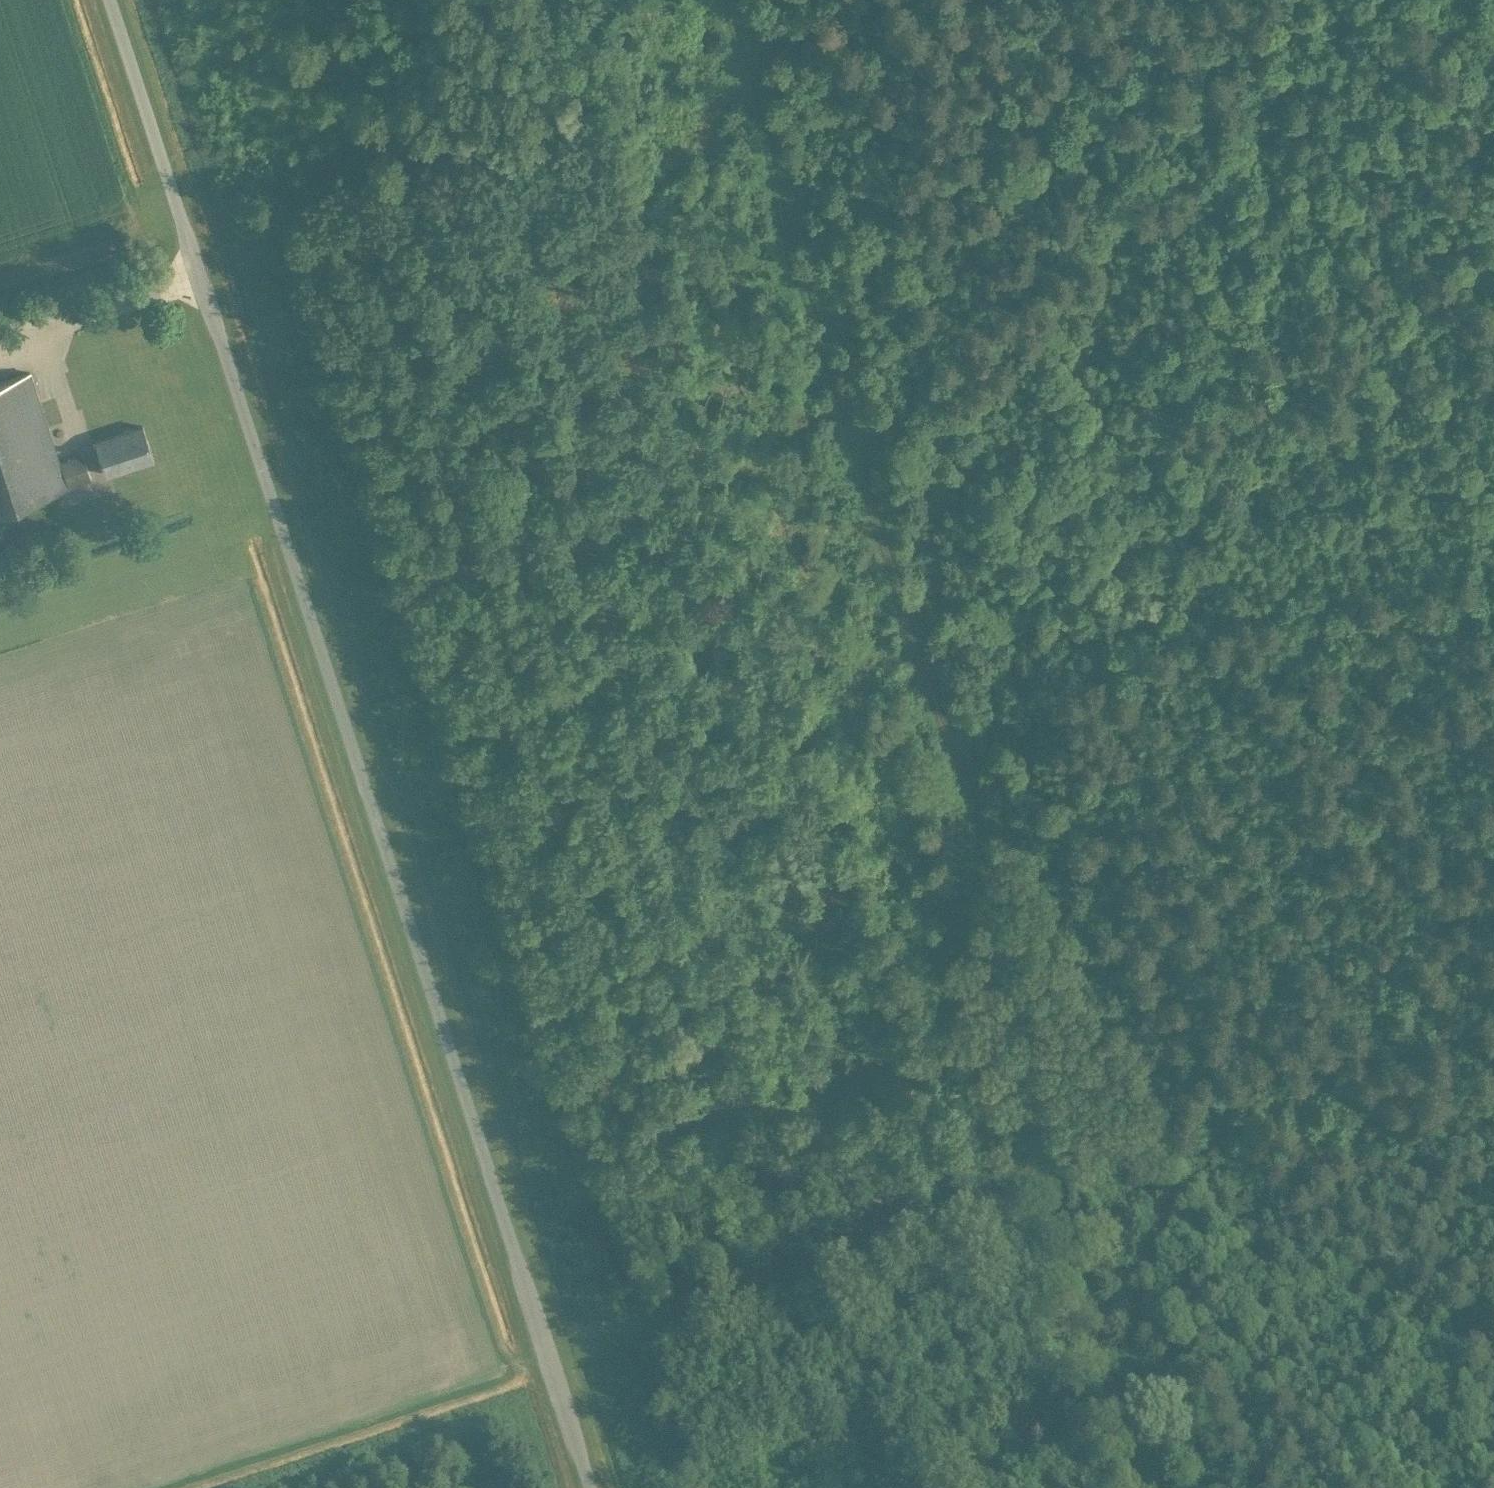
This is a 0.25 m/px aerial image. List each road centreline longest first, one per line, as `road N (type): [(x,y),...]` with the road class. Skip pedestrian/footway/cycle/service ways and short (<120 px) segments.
road 1 (unclassified): [(590,1487),(109,0)]
road 2 (track): [(905,607),(1028,1007),(1051,1159),(1078,1265)]
road 3 (track): [(905,607),(720,0)]
road 4 (track): [(916,637),(1051,571),(1210,523),(1357,492),(1493,486)]
road 5 (track): [(546,1352),(1059,1194)]
road 6 (track): [(542,1487),(522,1427),(506,1415),(262,1487)]
road 7 (track): [(1078,1265),(1142,1487)]

